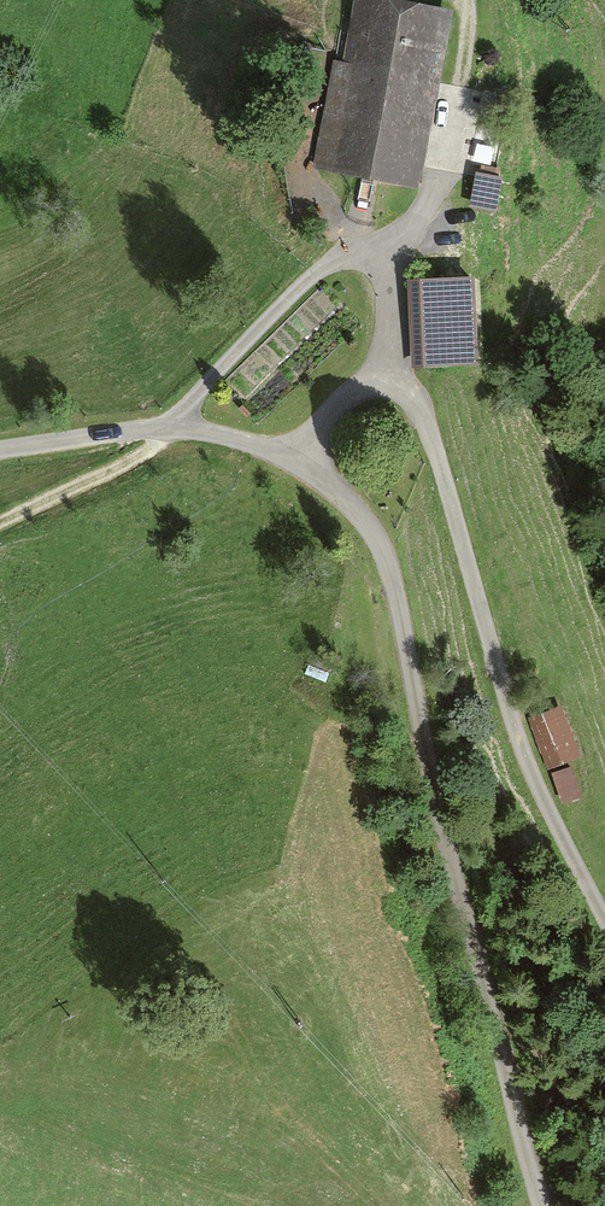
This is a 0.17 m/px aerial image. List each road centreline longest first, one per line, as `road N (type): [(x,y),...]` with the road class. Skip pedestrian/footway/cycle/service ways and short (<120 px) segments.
road 1 (track): [(0,451),(119,432),(204,431),(295,461),(327,481),(367,526),(388,567),(439,806),(548,1205)]
road 2 (track): [(295,461),(328,415),(369,382),(385,377),(419,409),(543,799),(604,915)]
road 3 (track): [(0,524),(154,446),(171,427)]

